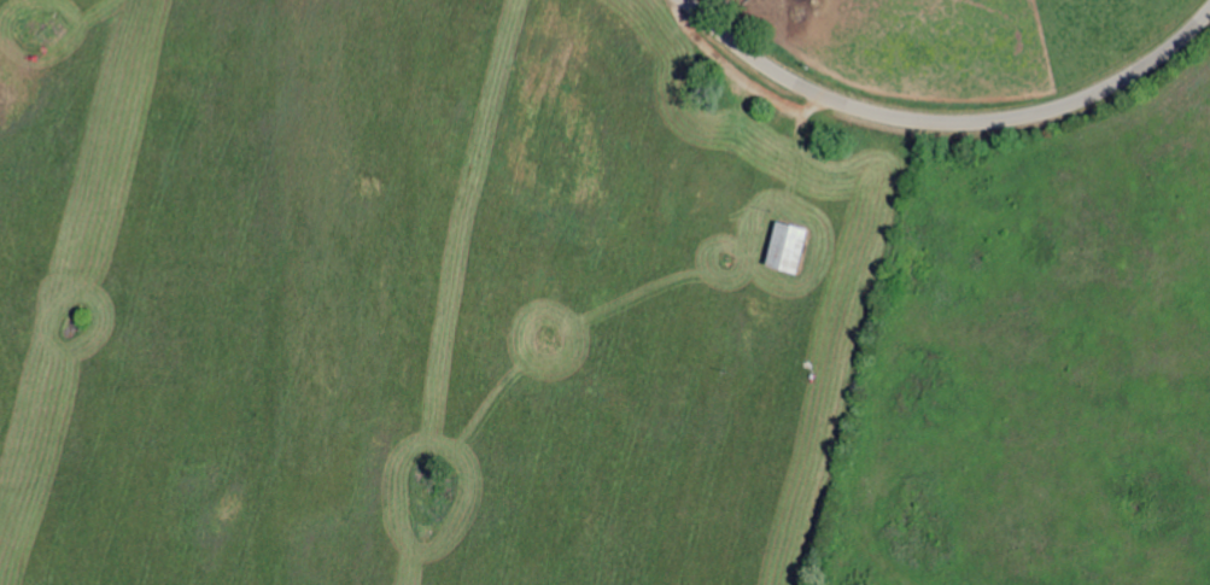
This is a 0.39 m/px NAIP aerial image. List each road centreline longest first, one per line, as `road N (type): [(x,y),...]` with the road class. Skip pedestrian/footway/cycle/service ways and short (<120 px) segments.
road 1 (tertiary): [(1209,6),(1146,63),(1086,95),(1021,116),(952,122),(824,96),(753,57),(684,0)]

